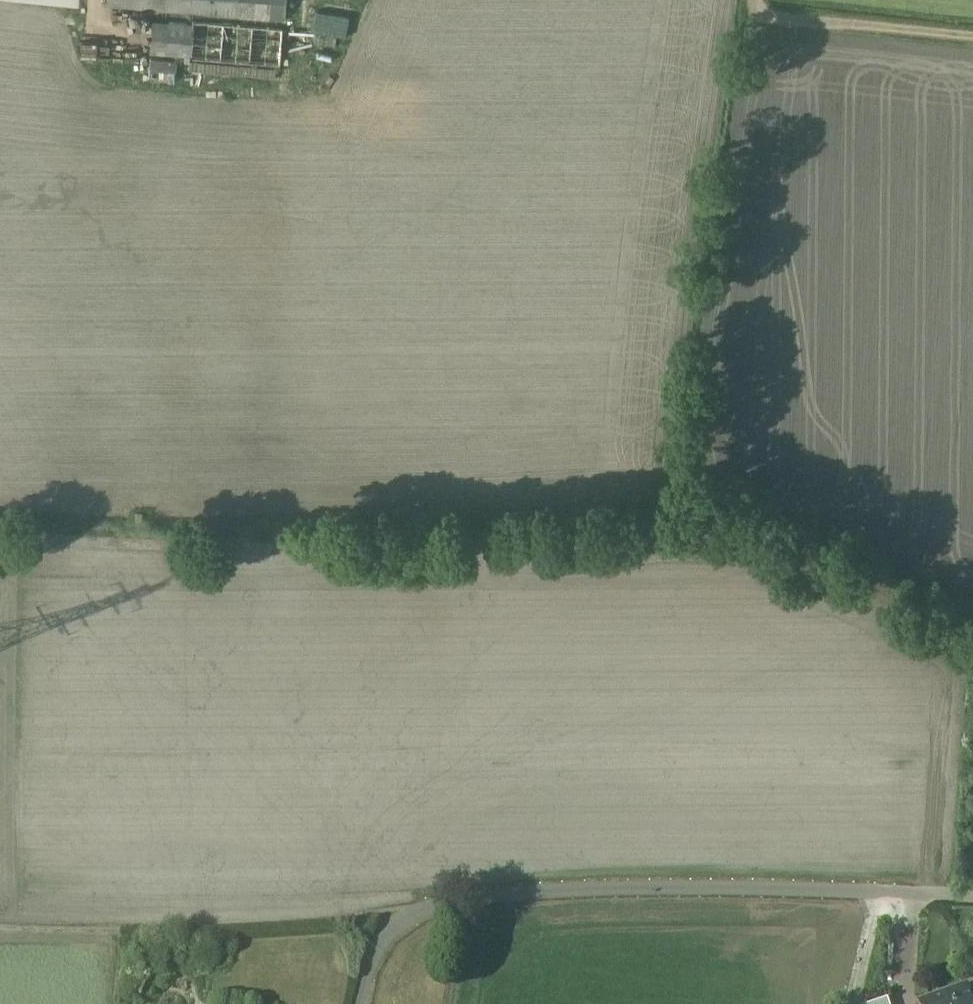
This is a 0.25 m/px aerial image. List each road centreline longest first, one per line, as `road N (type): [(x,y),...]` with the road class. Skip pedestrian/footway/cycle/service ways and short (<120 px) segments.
road 1 (track): [(972,39),(775,16),(753,0)]

